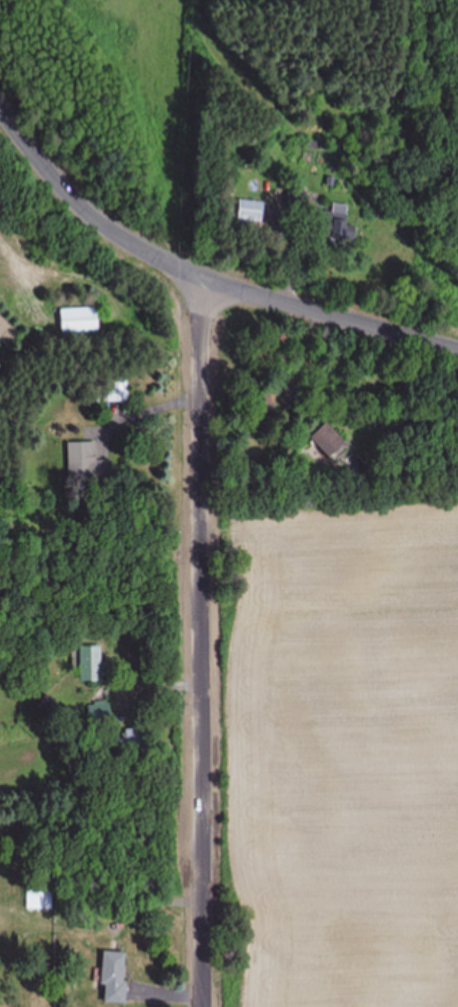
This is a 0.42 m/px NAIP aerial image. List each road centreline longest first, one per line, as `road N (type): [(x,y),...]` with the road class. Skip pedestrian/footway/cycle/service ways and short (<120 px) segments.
road 1 (residential): [(205,1006),(205,275)]
road 2 (residential): [(0,93),(106,219),(165,254),(205,275),(457,343)]

